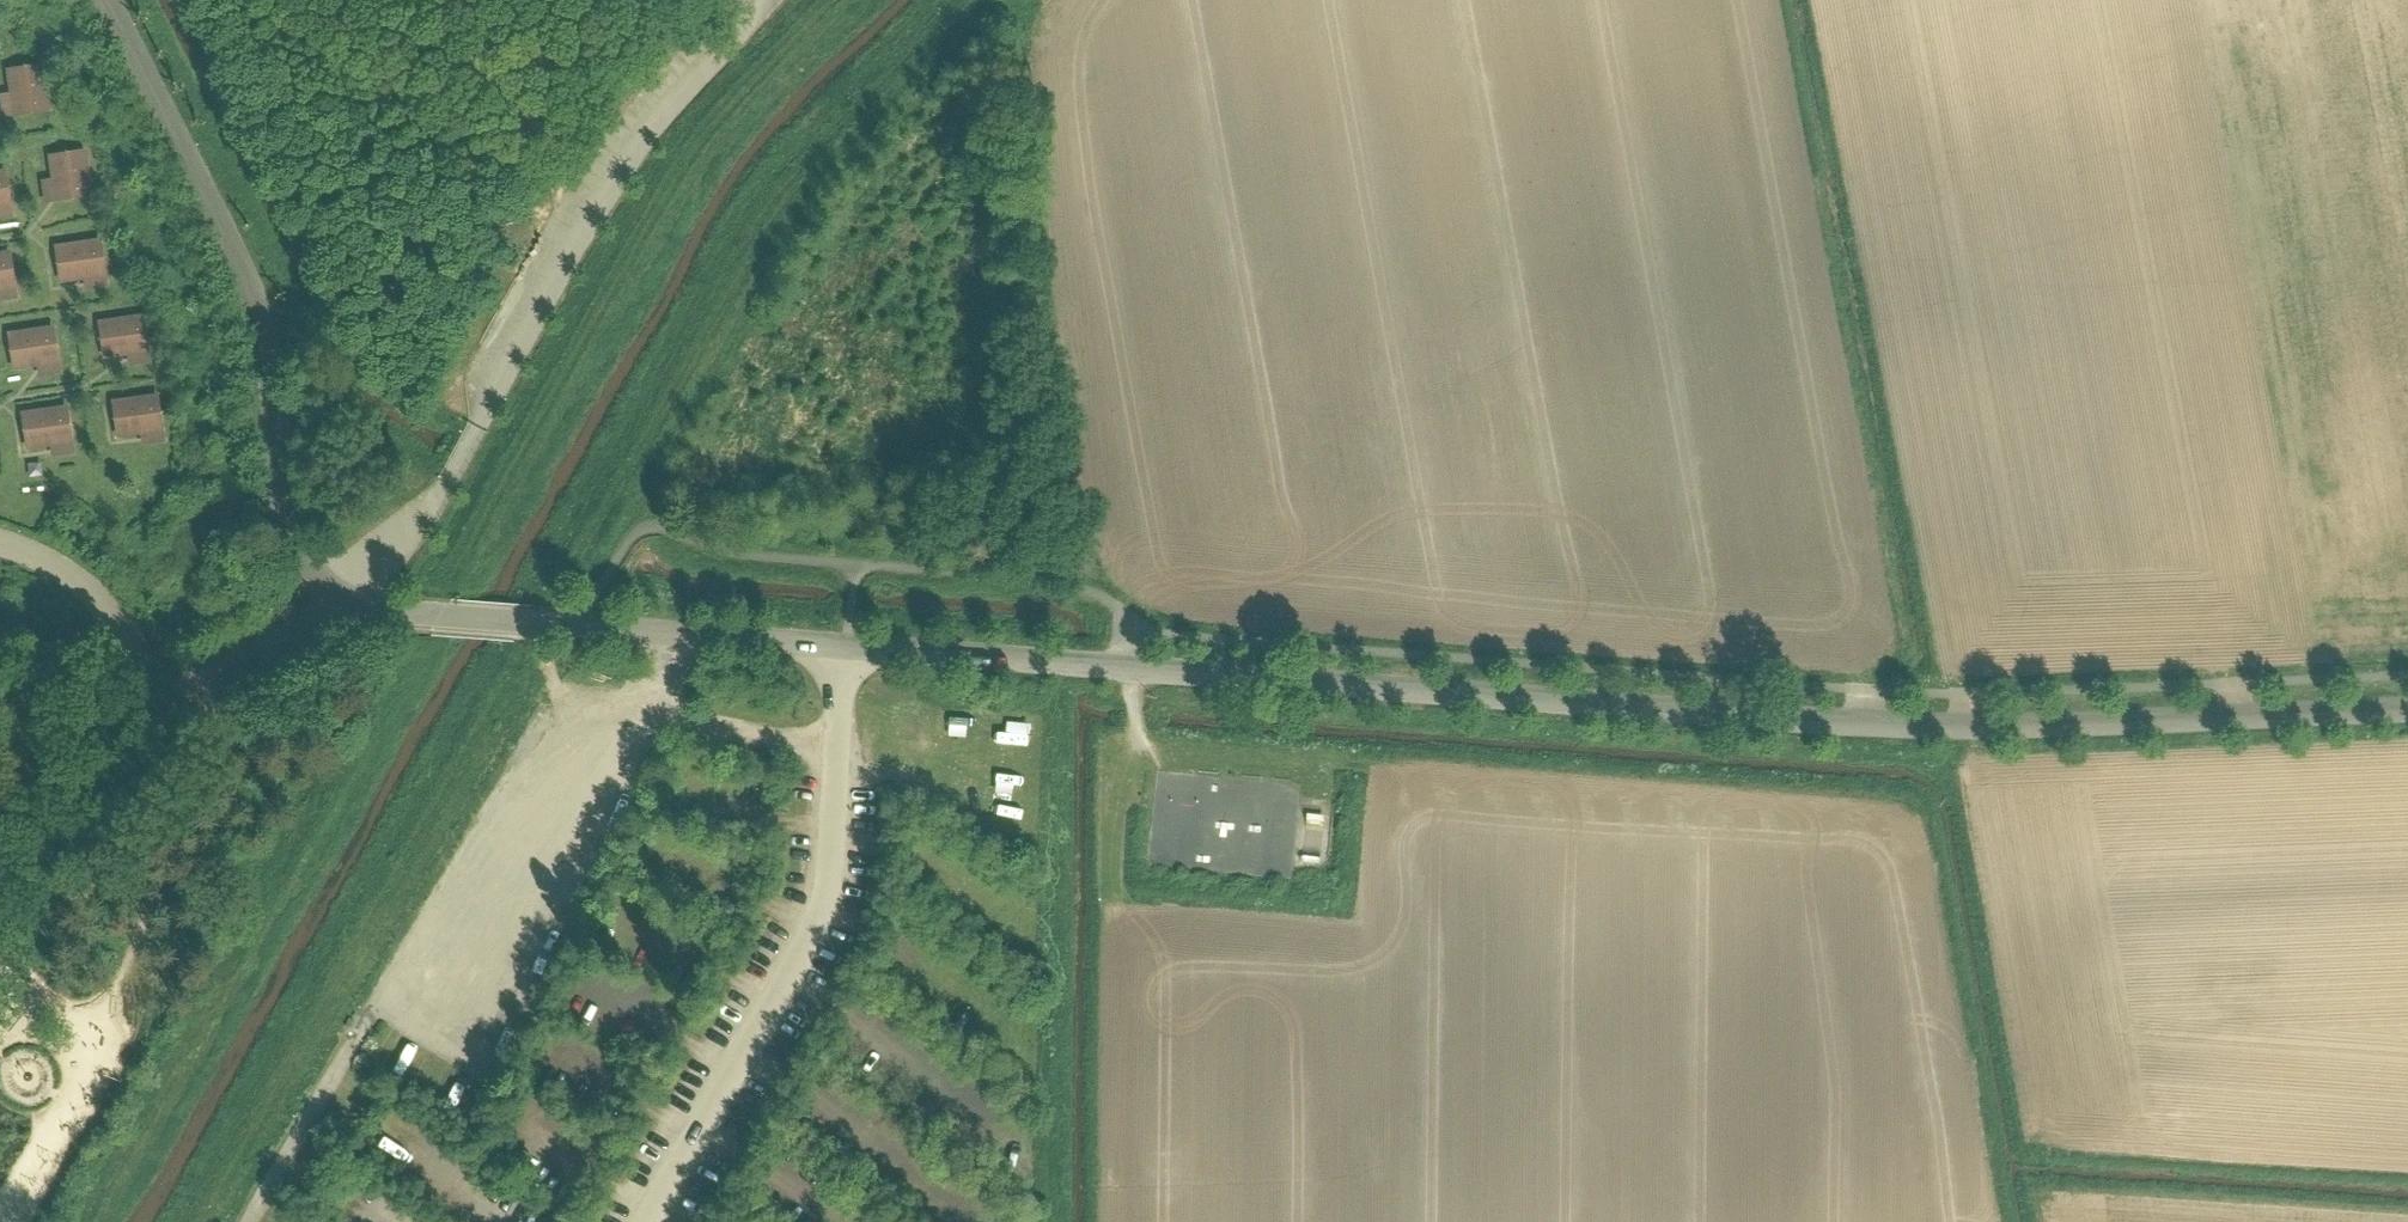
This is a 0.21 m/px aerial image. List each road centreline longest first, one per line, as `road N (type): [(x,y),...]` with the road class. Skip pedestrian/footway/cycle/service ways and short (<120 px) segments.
road 1 (unclassified): [(2407,702),(2143,720),(1853,726),(1305,672),(840,649)]
road 2 (unclassified): [(344,595),(309,565),(287,527),(263,340),(235,262),(105,0)]
road 3 (unclassified): [(840,649),(833,822),(820,907),(644,1221)]
road 4 (unclassified): [(840,649),(376,609),(344,595)]
road 5 (residential): [(154,681),(131,729),(0,864)]
road 6 (unclassified): [(344,595),(295,632),(154,681)]

